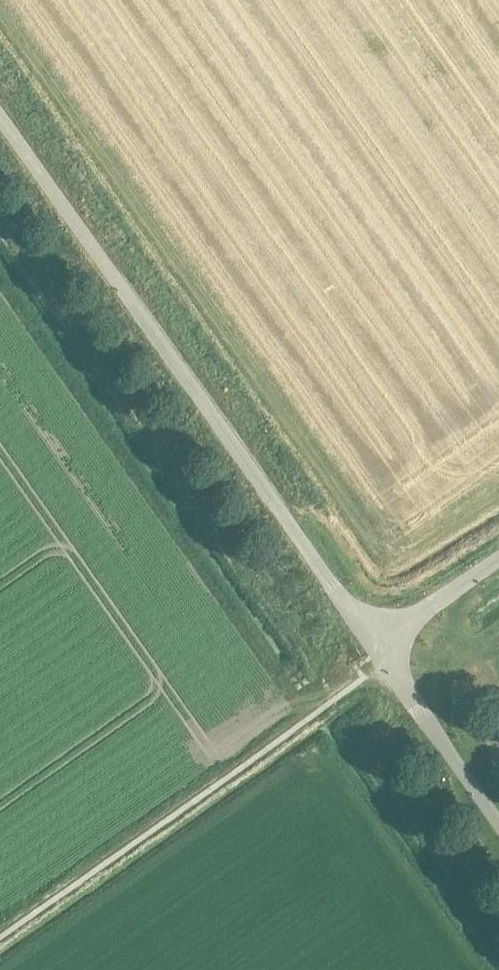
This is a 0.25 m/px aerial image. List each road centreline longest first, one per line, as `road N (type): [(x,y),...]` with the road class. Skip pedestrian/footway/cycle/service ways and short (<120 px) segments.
road 1 (tertiary): [(379,645),(0,115)]
road 2 (tertiary): [(379,645),(498,817)]
road 3 (unclassified): [(379,645),(498,560)]

